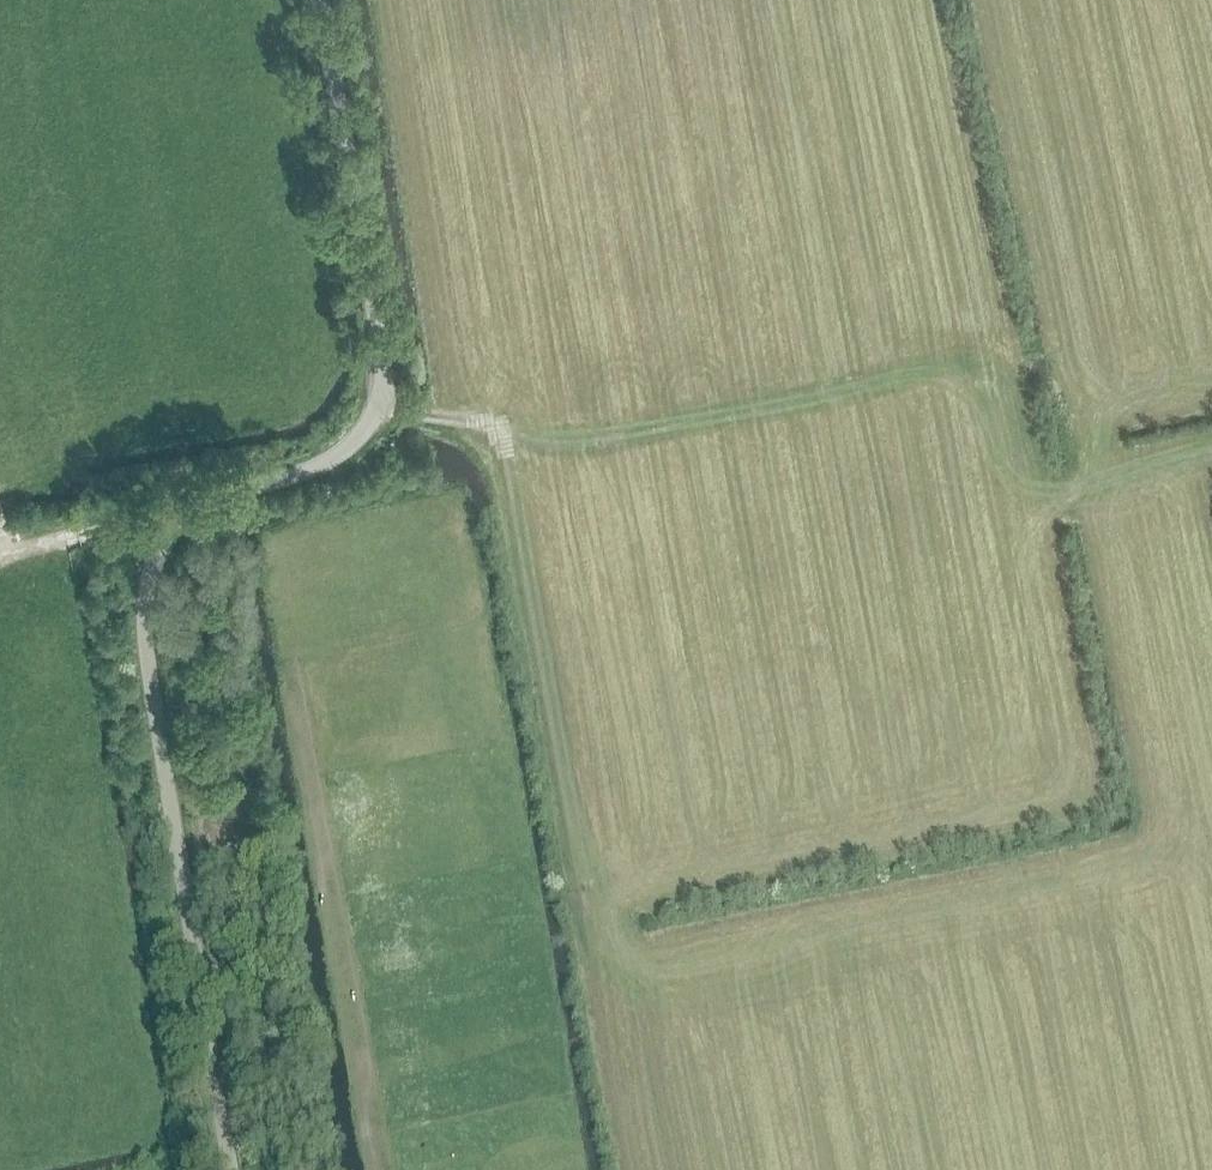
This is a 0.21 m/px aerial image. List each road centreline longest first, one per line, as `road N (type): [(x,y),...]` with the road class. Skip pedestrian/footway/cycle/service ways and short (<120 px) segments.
road 1 (unclassified): [(230,1169),(149,680),(145,599),(176,525),(213,501),(330,461),(357,437),(382,391),(321,0)]
road 2 (track): [(193,511),(0,551)]

